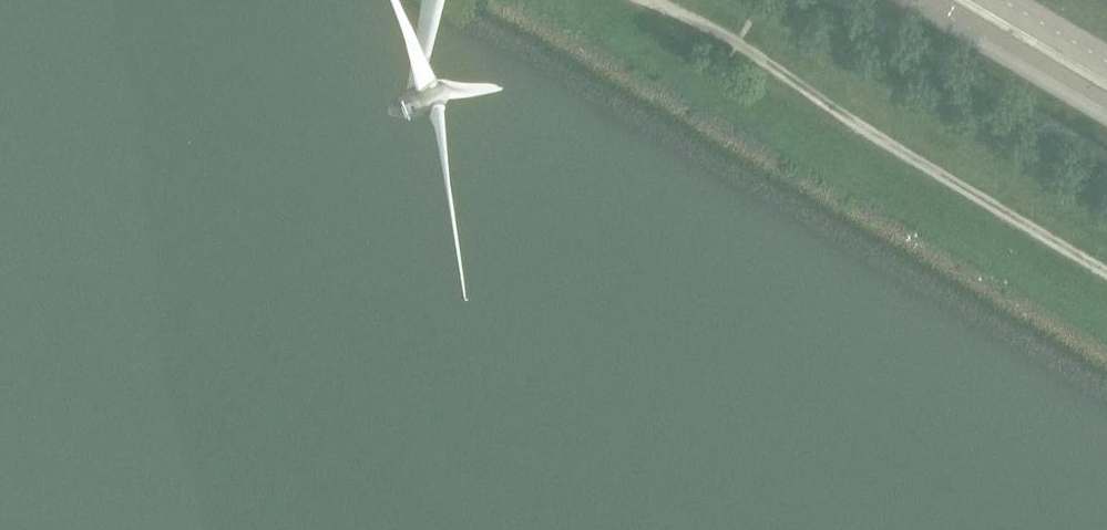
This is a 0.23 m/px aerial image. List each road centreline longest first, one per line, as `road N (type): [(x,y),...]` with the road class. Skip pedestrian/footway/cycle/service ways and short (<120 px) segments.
road 1 (unclassified): [(918,0),(1106,111)]
road 2 (unclassified): [(1106,62),(1001,0)]

